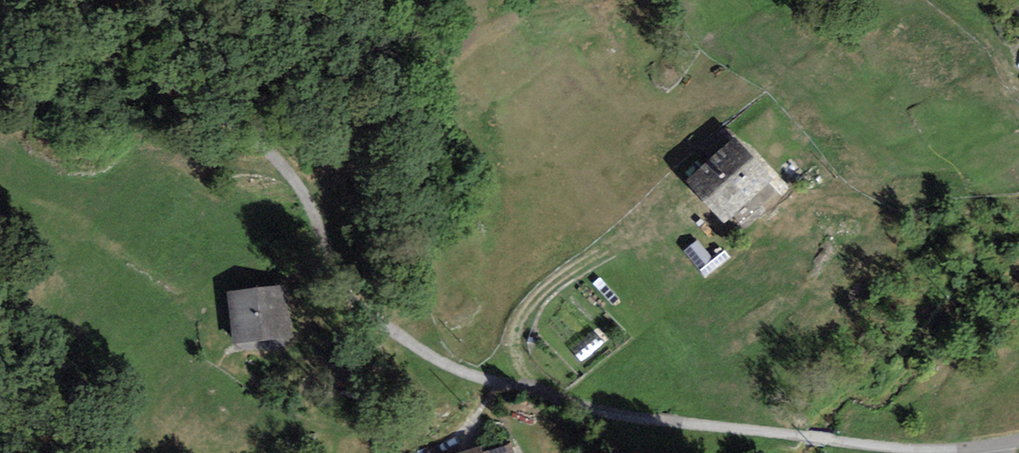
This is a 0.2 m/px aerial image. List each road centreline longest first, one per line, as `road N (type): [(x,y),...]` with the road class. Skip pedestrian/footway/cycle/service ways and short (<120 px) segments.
road 1 (track): [(938,452),(616,413),(469,373),(372,317),(336,280)]
road 2 (track): [(68,0),(119,44),(270,145),(305,180),(336,280)]
road 3 (track): [(593,0),(527,13),(442,51)]

